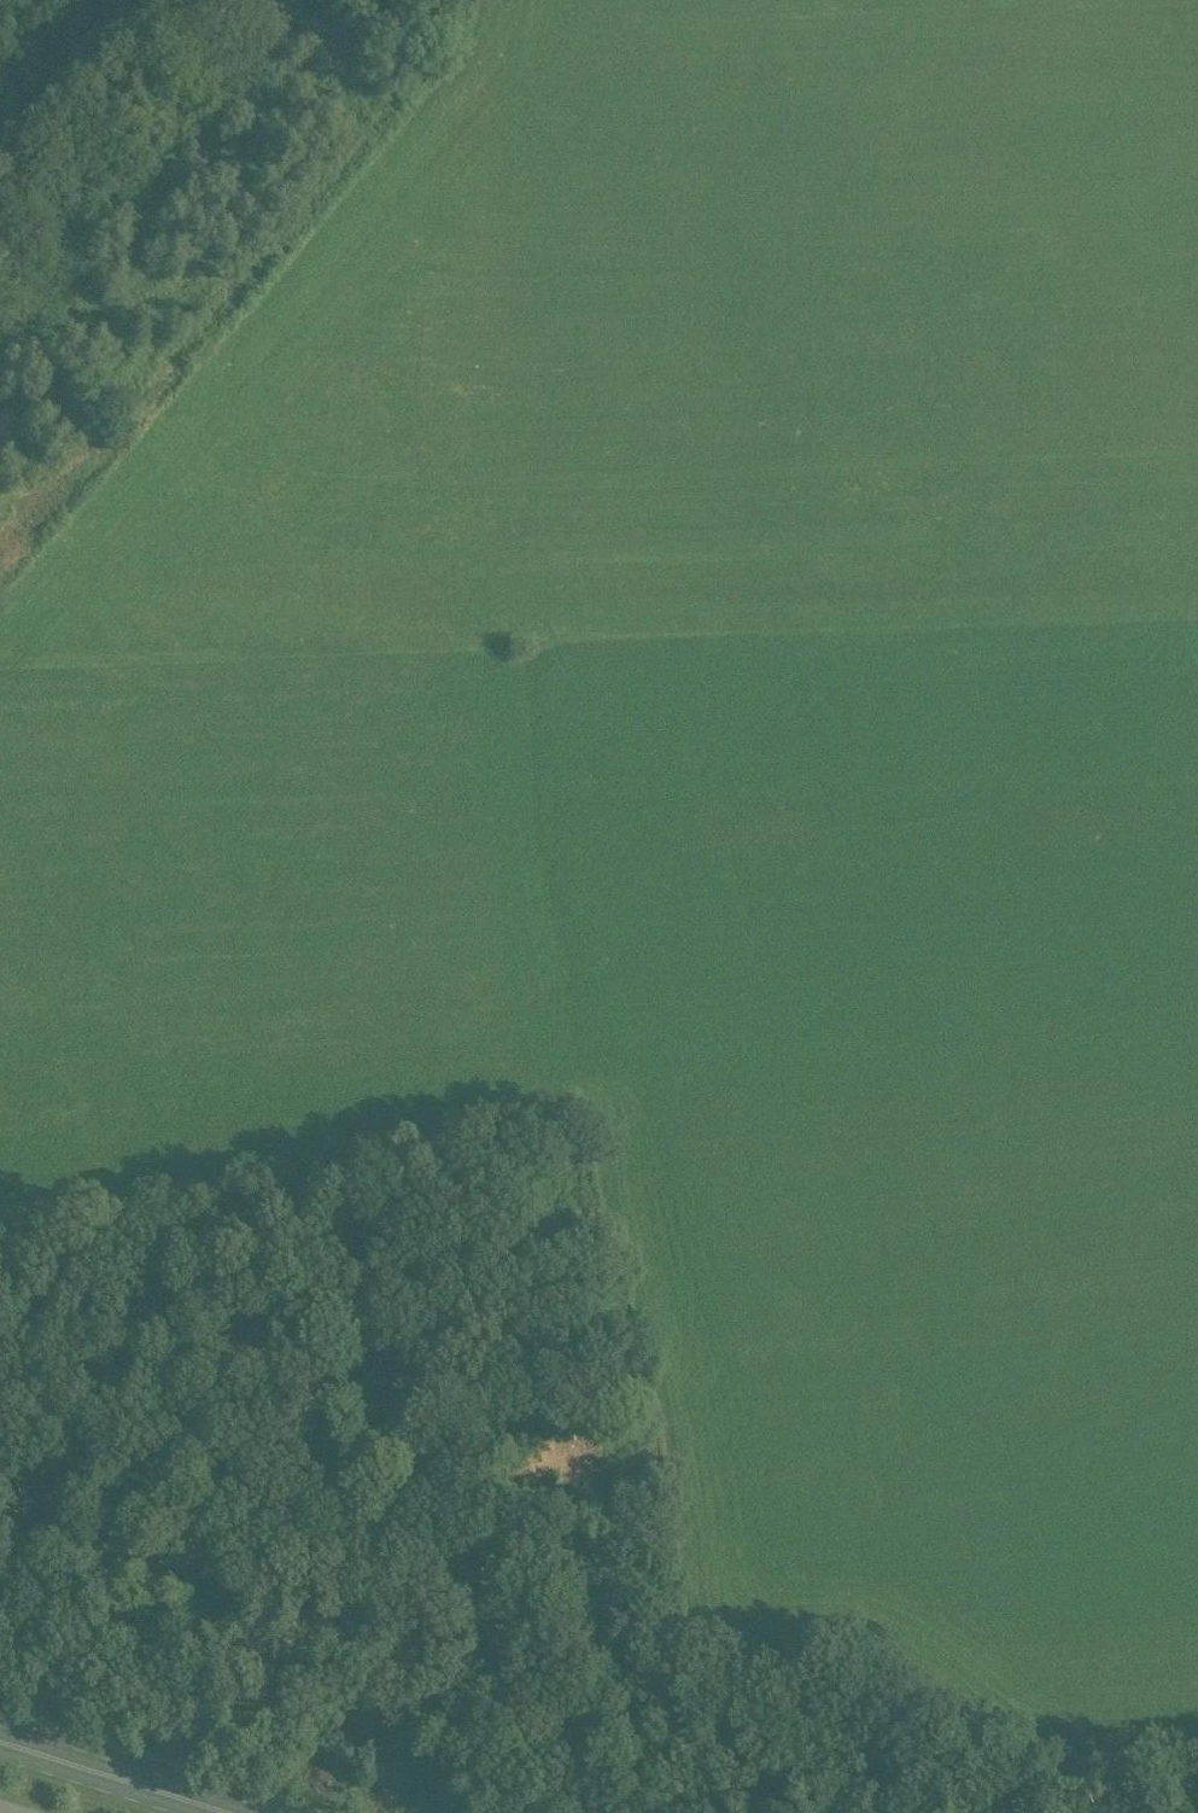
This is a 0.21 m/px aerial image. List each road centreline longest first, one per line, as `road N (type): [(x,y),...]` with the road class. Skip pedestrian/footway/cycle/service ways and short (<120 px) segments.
road 1 (track): [(0,255),(236,0)]
road 2 (primary): [(228,1812),(0,1742)]

